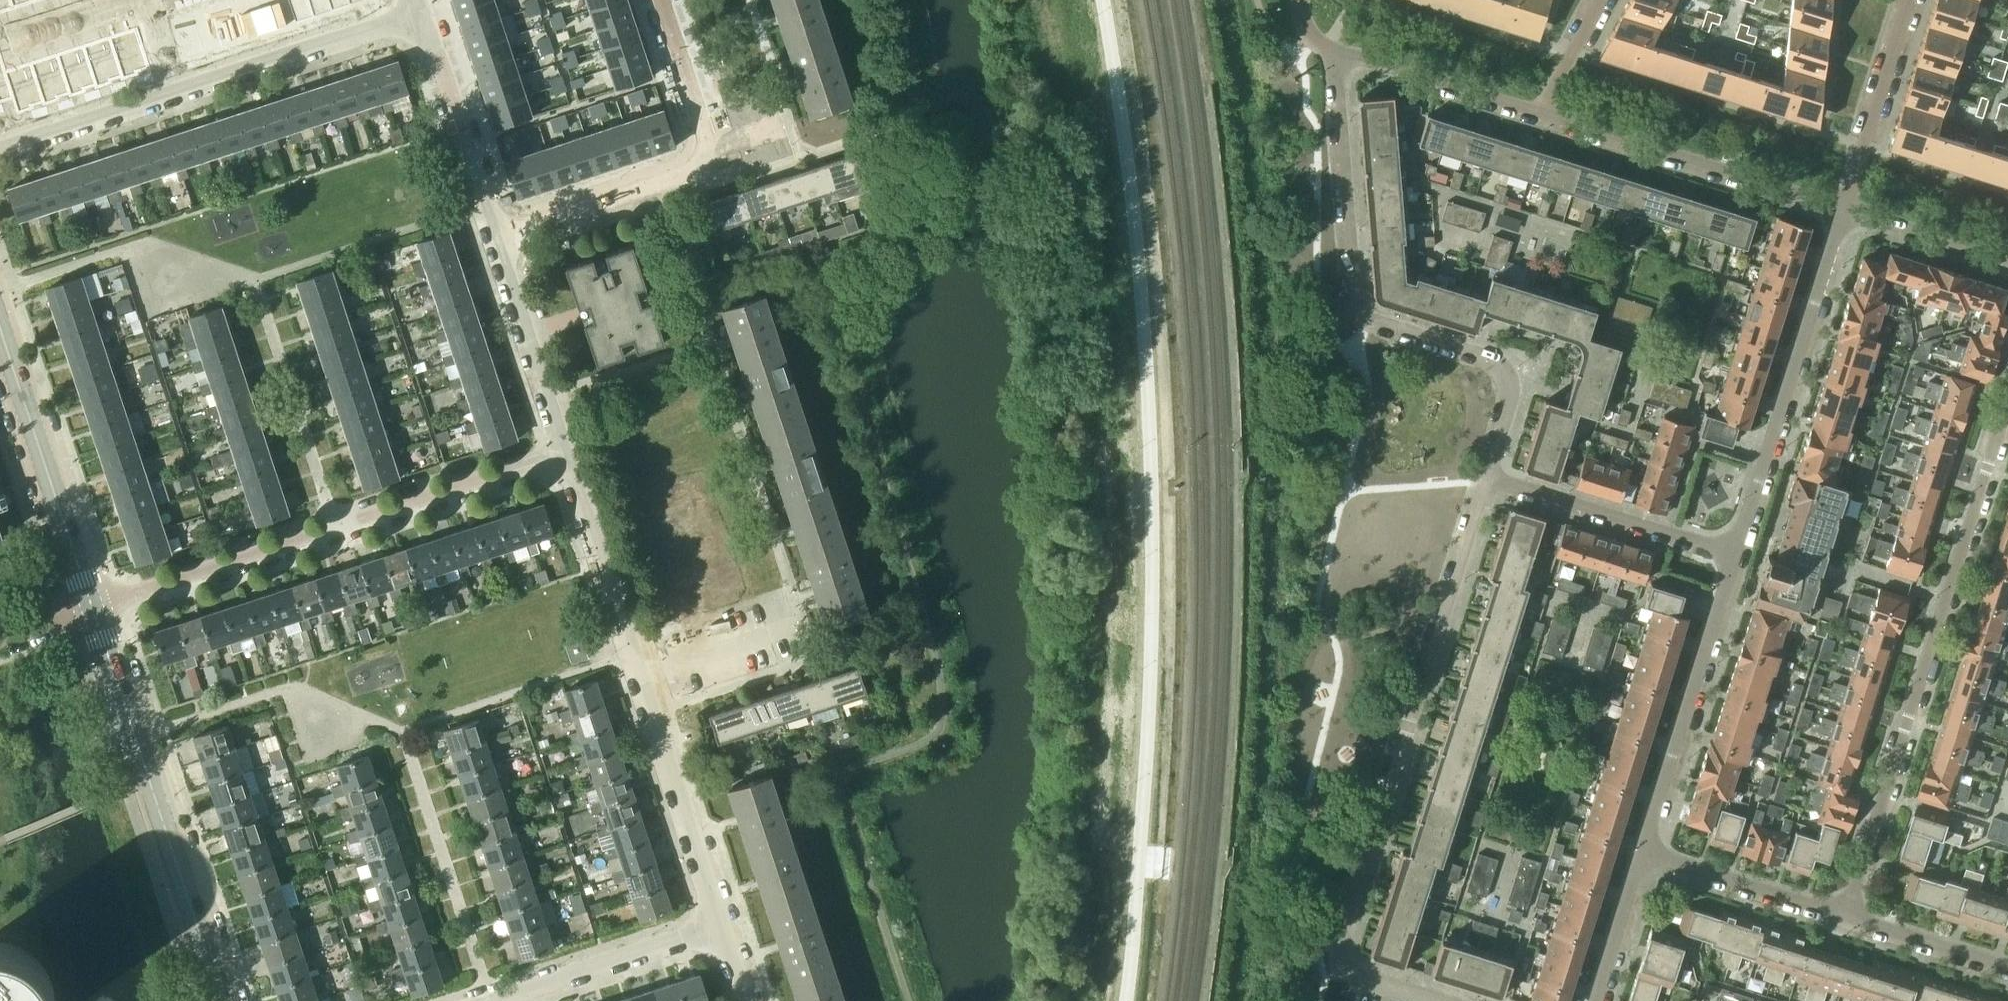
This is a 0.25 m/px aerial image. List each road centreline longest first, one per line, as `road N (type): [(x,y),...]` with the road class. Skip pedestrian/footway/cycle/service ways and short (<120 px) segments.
road 1 (residential): [(1488,476),(1337,951),(1341,968),(1437,1000)]
road 2 (residential): [(2007,395),(1849,915)]
road 3 (residential): [(1331,47),(1352,300),(1366,320),(1499,361),(1510,396),(1488,476)]
road 4 (residential): [(92,613),(564,453)]
road 5 (residential): [(0,149),(424,15)]
road 6 (tertiary): [(223,1000),(92,613)]
road 7 (residential): [(1736,551),(1841,207)]
road 8 (residential): [(1643,852),(1736,551)]
road 9 (residential): [(1541,113),(1841,207)]
road 10 (tertiary): [(92,613),(0,326)]
road 11 (residential): [(720,926),(638,678)]
road 12 (residential): [(1736,551),(1488,476)]
road 13 (residential): [(486,1000),(720,926)]
road 14 (residential): [(496,239),(684,176),(717,147)]
road 15 (residential): [(638,678),(564,453)]
road 16 (residential): [(496,239),(424,15)]
road 17 (residential): [(564,453),(496,239)]
road 18 (residential): [(1331,47),(1541,113)]
road 19 (residential): [(1841,207),(1908,0)]
road 20 (residential): [(1643,852),(1849,915)]
road 21 (residential): [(1841,207),(2007,259)]
road 22 (residential): [(638,678),(801,624)]
road 23 (residential): [(1849,915),(2007,964)]
road 24 (residential): [(1598,1000),(1643,852)]
road 25 (residential): [(717,147),(671,0)]
road 26 (residential): [(1541,113),(1601,0)]

